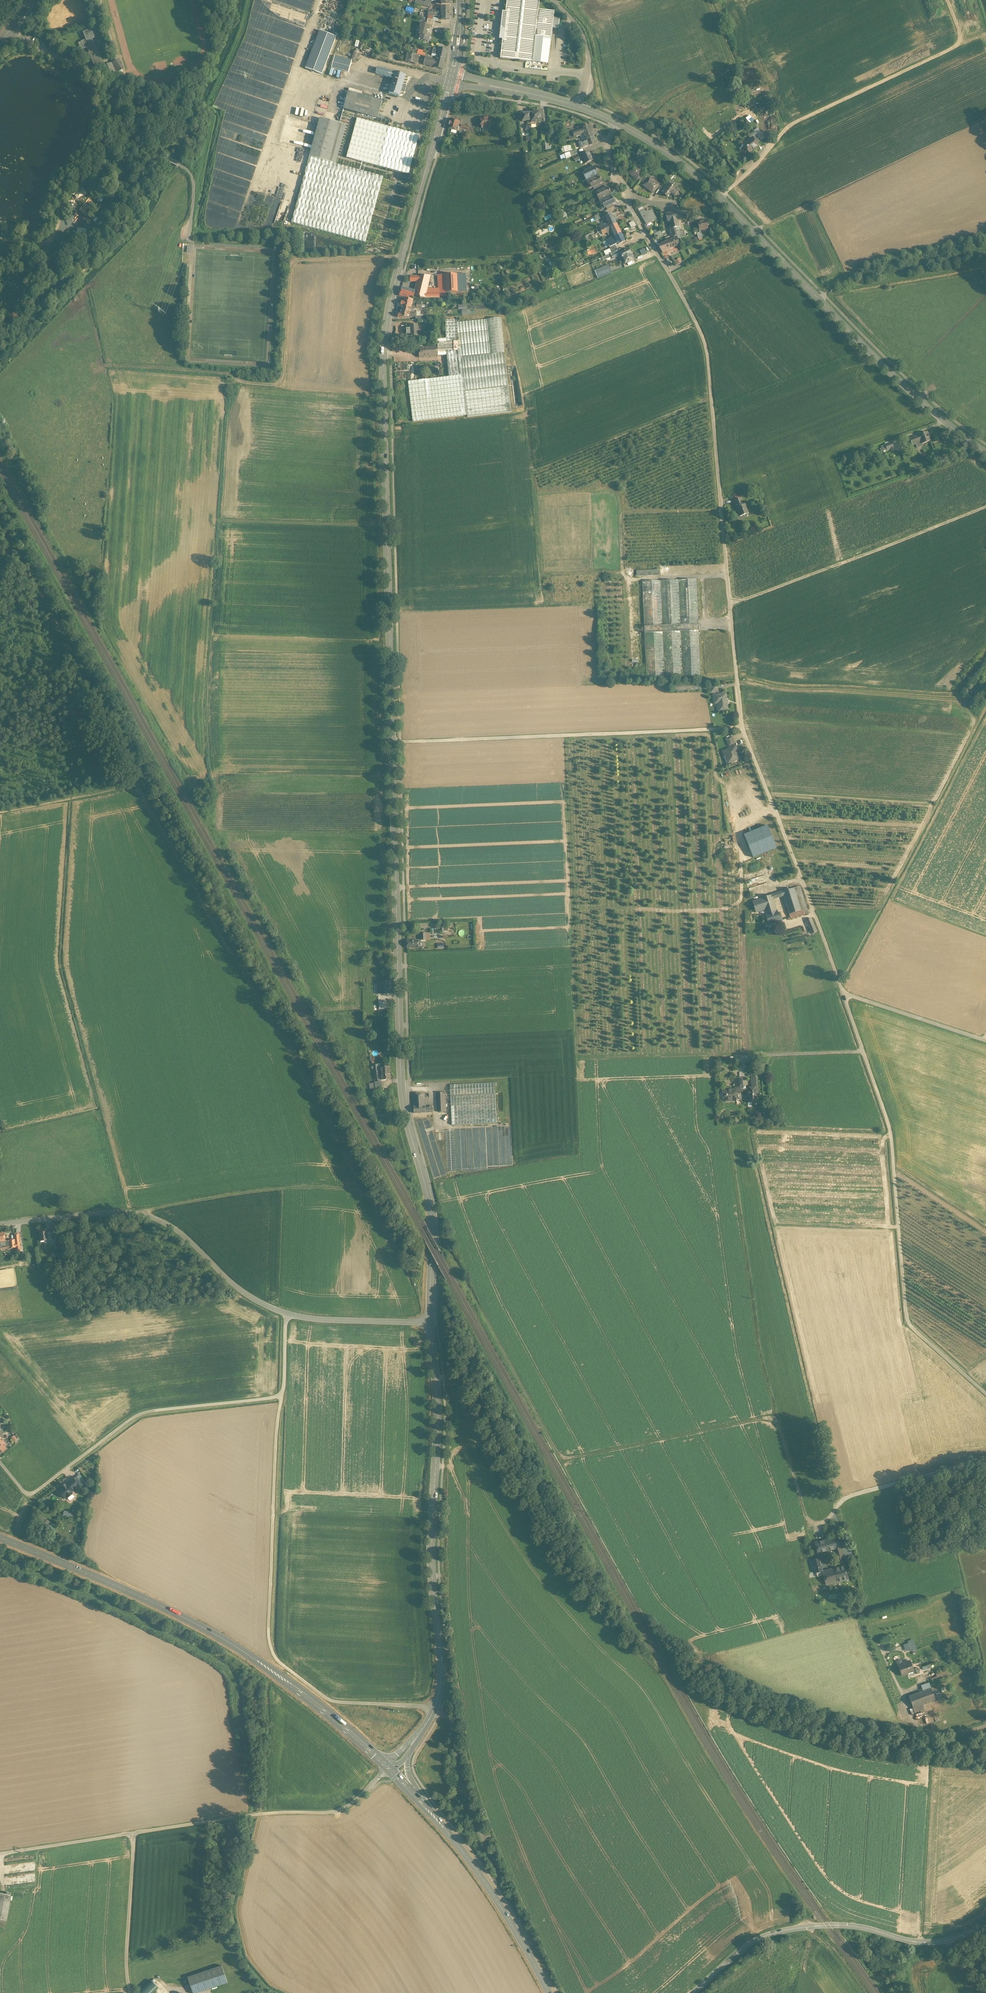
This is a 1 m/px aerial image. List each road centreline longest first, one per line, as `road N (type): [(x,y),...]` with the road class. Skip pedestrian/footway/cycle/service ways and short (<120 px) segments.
road 1 (secondary): [(451,78),(392,292),(384,354),(401,1083),(431,1215),(430,1323)]
road 2 (track): [(14,551),(364,1184)]
road 3 (track): [(842,993),(742,728),(701,333)]
road 4 (track): [(839,1524),(810,1528),(779,1420),(563,1458),(456,1259),(433,1241)]
road 5 (secondary): [(616,123),(720,197),(905,387),(985,451)]
road 6 (primary): [(0,1537),(239,1650),(389,1769)]
road 7 (track): [(985,1394),(907,1316),(890,1130),(842,993)]
road 8 (unclassified): [(283,1394),(273,1653),(334,1701),(434,1710)]
road 9 (unclassified): [(389,1769),(331,1813),(260,1813),(0,1854)]
road 10 (track): [(106,366),(278,383),(291,262),(402,257)]
road 11 (secondary): [(430,1323),(438,1410),(432,1565),(442,1667),(434,1710)]
road 12 (track): [(742,728),(392,742)]
road 13 (unclassified): [(0,1463),(29,1498),(146,1413),(283,1394)]
road 14 (unclassified): [(0,1223),(148,1213),(259,1302),(286,1312)]
road 15 (tertiary): [(692,1992),(746,1946),(781,1931),(846,1926),(928,1942),(985,1922)]
road 16 (unclassified): [(187,238),(191,179),(127,139),(93,76),(9,31)]
road 17 (track): [(965,43),(788,127),(720,197)]
road 18 (track): [(985,506),(730,605)]
road 19 (residential): [(701,333),(615,171),(607,147),(616,123)]
road 20 (primary): [(418,1800),(498,1901),(549,1992)]
road 21 (track): [(738,683),(955,700),(961,691)]
road 22 (track): [(148,1213),(364,1184)]
road 23 (track): [(985,1460),(845,1499),(837,1517),(847,1549)]
road 24 (track): [(387,524),(217,520)]
road 25 (track): [(135,1833),(133,1992)]
road 26 (track): [(842,993),(985,1041)]
road 27 (track): [(0,811),(146,789)]
road 28 (track): [(867,1052),(720,1057)]
road 29 (track): [(985,1724),(919,1728),(885,1656)]
road 30 (unclassified): [(286,1312),(430,1323)]
road 31 (secondary): [(451,78),(578,107)]
road 32 (residential): [(552,0),(586,45),(578,107)]

